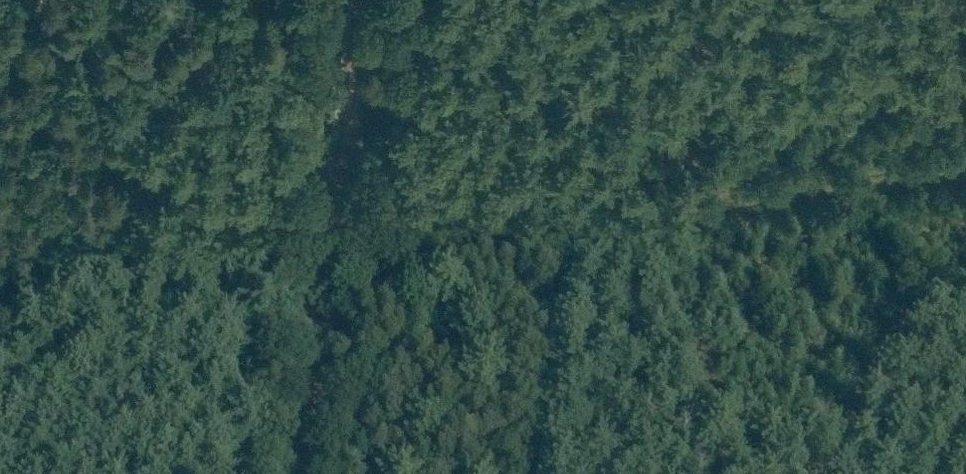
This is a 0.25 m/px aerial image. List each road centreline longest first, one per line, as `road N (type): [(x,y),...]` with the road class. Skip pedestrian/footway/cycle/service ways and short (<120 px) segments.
road 1 (track): [(965,159),(579,230)]
road 2 (track): [(309,473),(340,205)]
road 3 (track): [(579,230),(547,473)]
road 4 (track): [(340,205),(365,0)]

